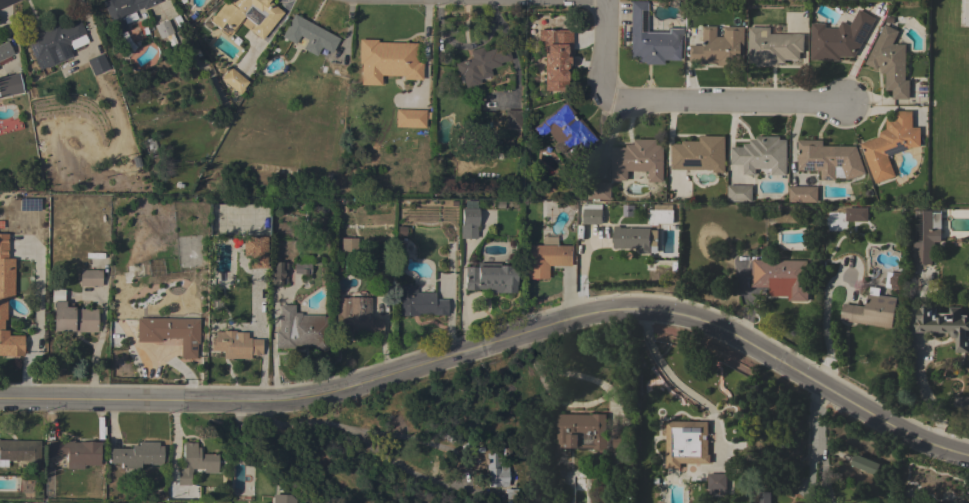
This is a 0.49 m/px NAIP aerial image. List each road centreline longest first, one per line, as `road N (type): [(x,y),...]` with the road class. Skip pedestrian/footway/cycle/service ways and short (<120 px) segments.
road 1 (tertiary): [(0,400),(288,402),(603,311),(643,308),(702,316),(917,439),(968,454)]
road 2 (residential): [(607,104),(849,104)]

